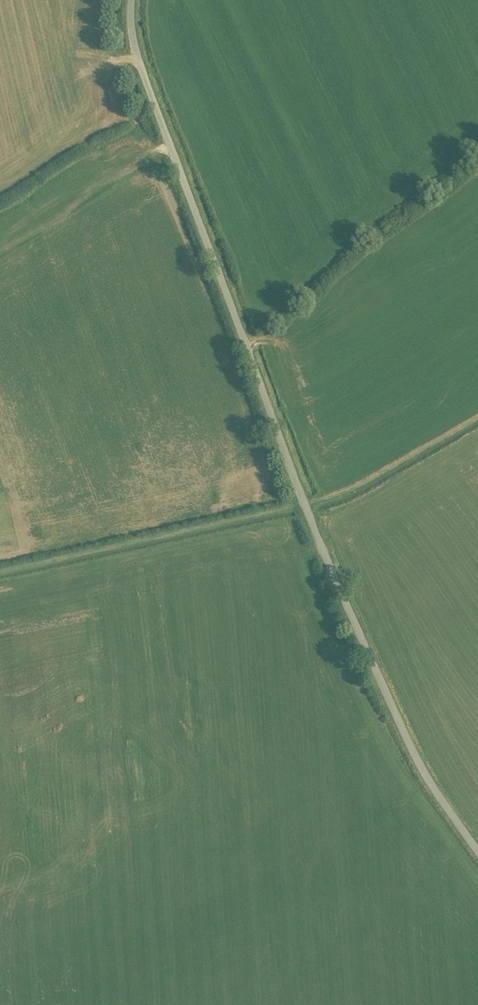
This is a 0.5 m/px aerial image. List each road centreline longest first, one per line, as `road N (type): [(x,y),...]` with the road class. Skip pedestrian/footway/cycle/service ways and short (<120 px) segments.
road 1 (unclassified): [(477,852),(411,751),(329,560),(136,51),(131,0)]

